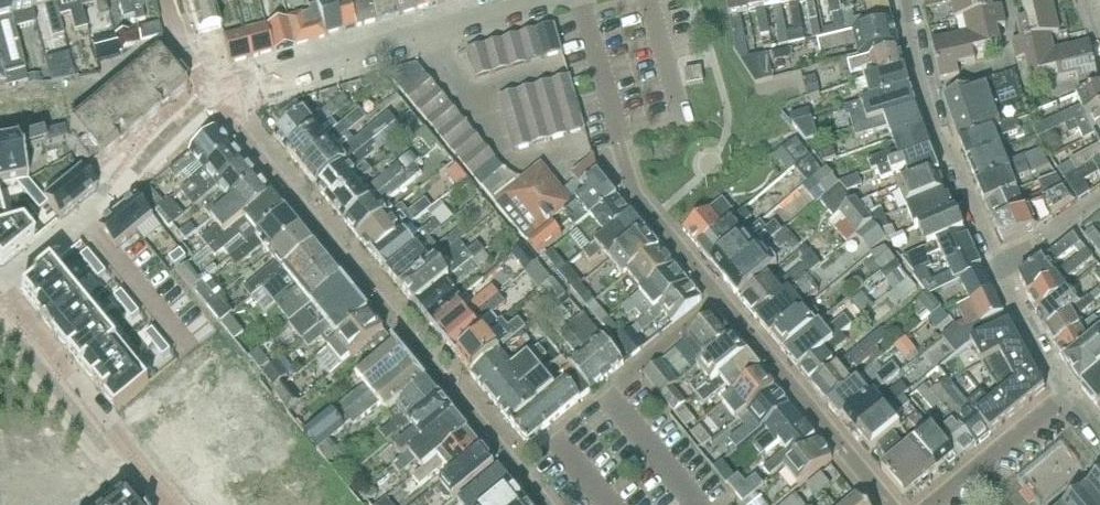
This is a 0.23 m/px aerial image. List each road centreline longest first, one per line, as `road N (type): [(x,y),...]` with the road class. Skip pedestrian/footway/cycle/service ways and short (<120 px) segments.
road 1 (residential): [(555,0),(217,99)]
road 2 (residential): [(217,99),(134,161),(118,193),(0,286)]
road 3 (residential): [(1000,270),(935,120),(907,0)]
road 4 (residential): [(0,288),(166,504)]
road 5 (residential): [(929,504),(1062,394)]
road 6 (residential): [(1062,394),(1000,270)]
road 7 (residential): [(1000,270),(1099,197)]

